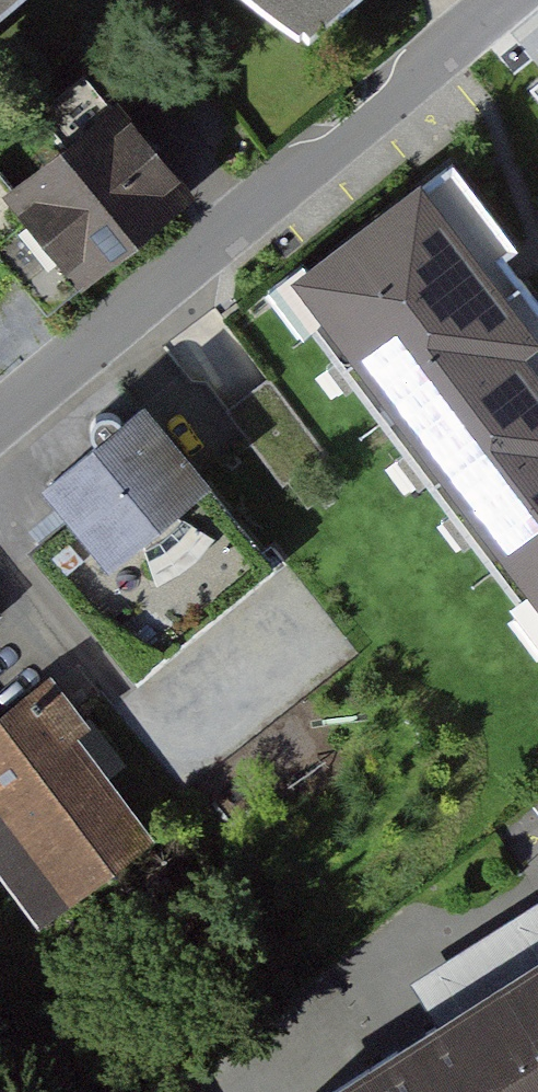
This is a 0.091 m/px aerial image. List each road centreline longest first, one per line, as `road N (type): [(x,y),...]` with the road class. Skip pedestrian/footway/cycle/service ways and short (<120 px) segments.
road 1 (residential): [(0,418),(501,0)]

